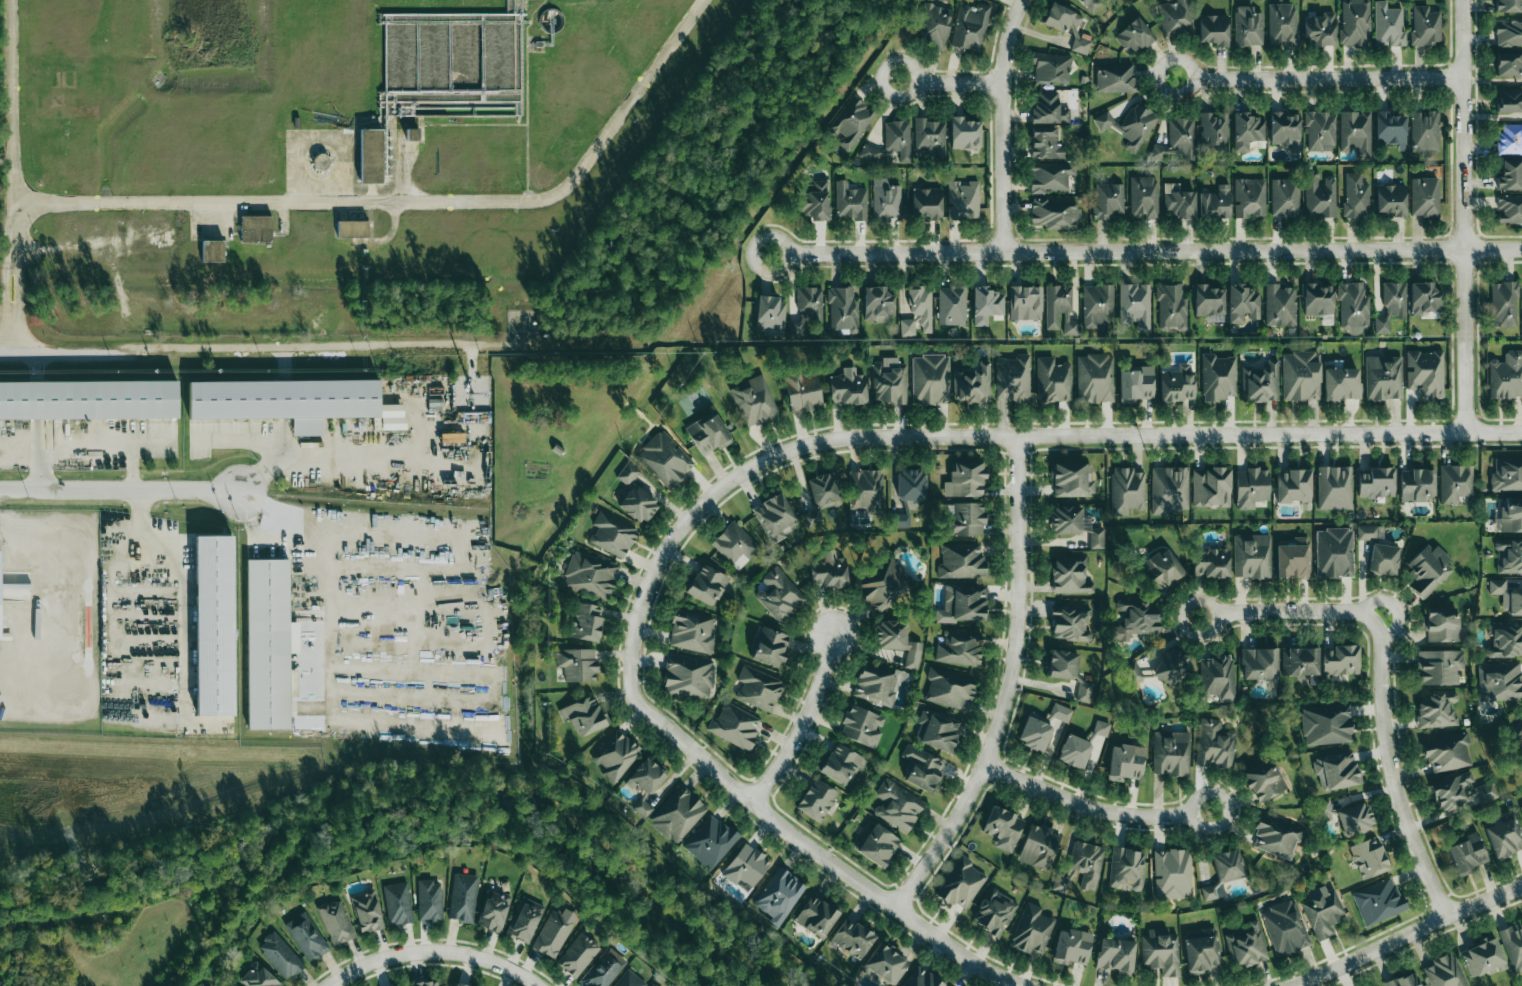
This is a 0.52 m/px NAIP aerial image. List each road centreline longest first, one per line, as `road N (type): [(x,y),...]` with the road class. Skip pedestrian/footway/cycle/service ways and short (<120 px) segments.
road 1 (residential): [(1521,431),(843,439),(793,448),(753,465),(674,532),(636,621),(631,689),(642,706)]
road 2 (residential): [(1521,249),(772,253)]
road 3 (residential): [(895,907),(984,764),(1013,666),(1014,437)]
road 4 (residential): [(1033,985),(973,962),(895,907),(642,706)]
road 5 (residential): [(1445,914),(1390,774),(1370,621)]
road 6 (residential): [(1464,78),(1176,77)]
road 7 (residential): [(1005,252),(1004,83),(1023,0)]
road 8 (residential): [(1521,887),(1290,985)]
road 9 (residential): [(1463,0),(1466,249)]
road 10 (residential): [(539,985),(494,961),(426,950),(376,959),(328,985)]
road 11 (residential): [(984,764),(1093,809),(1188,814)]
road 12 (residential): [(756,799),(802,725),(833,635)]
road 13 (residential): [(1466,249),(1467,431)]
road 14 (residential): [(1370,621),(1337,612),(1201,618)]

